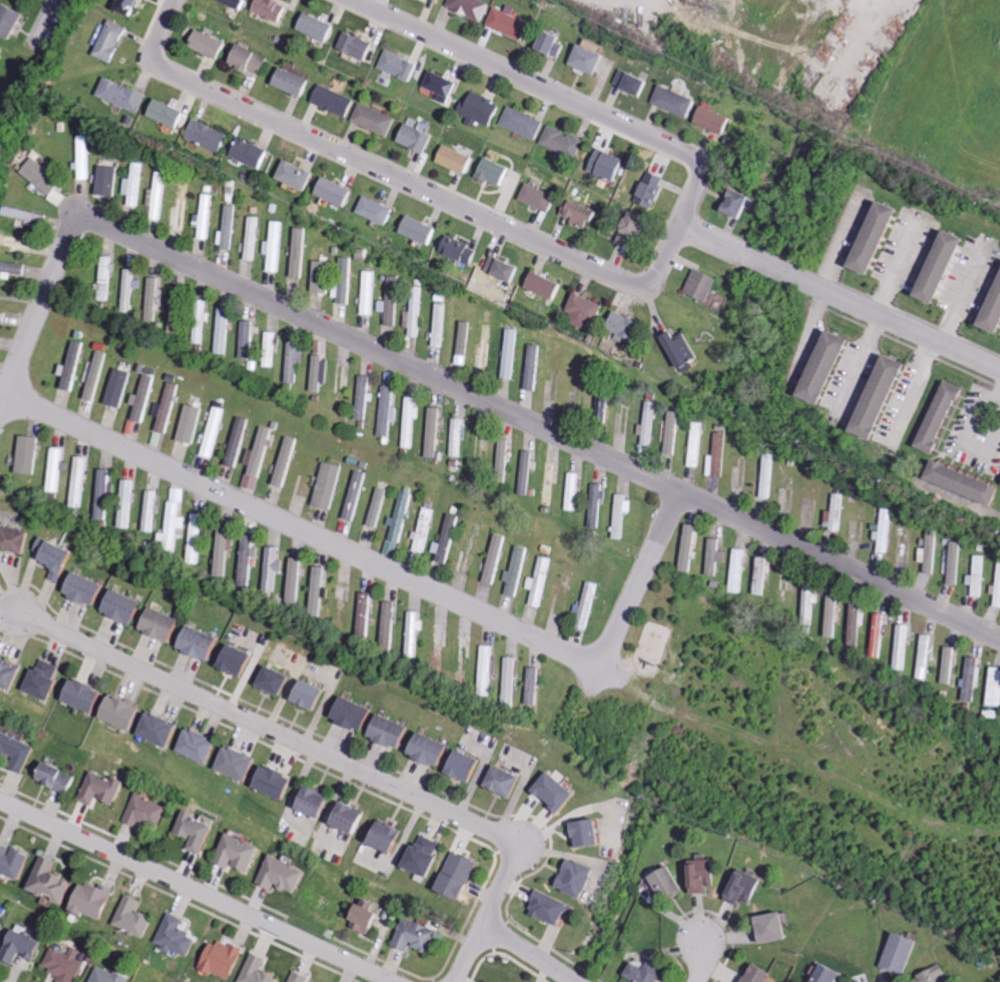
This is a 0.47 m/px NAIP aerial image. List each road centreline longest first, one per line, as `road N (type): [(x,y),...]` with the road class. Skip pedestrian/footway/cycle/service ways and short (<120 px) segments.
road 1 (residential): [(174,0),(156,47),(166,65),(611,272),(652,279),(699,181),(699,159),(360,0)]
road 2 (residential): [(999,636),(102,221),(79,219)]
road 3 (residential): [(598,664),(4,389)]
road 4 (residential): [(520,843),(24,611)]
road 5 (residential): [(402,981),(0,795)]
road 6 (residential): [(999,366),(680,226)]
road 7 (residential): [(79,219),(68,228),(0,399)]
road 8 (residential): [(598,664),(680,488)]
road 9 (residential): [(520,843),(457,981)]

